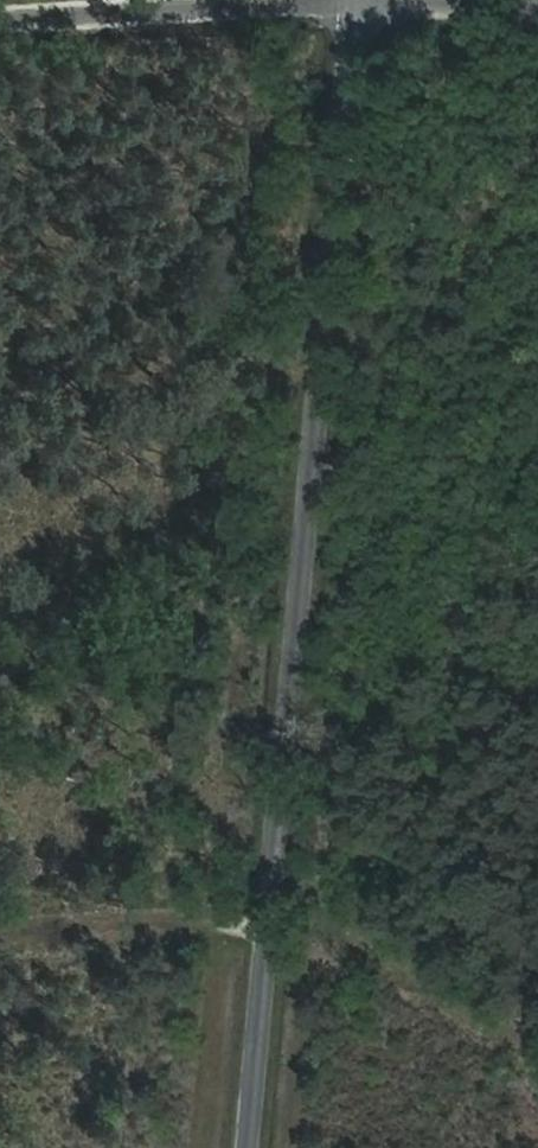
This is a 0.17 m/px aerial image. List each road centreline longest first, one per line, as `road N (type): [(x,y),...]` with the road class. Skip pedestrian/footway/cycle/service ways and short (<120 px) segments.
road 1 (residential): [(251,1147),(358,12)]
road 2 (unclassified): [(0,32),(358,12)]
road 3 (track): [(0,935),(273,911)]
road 4 (unclassified): [(358,12),(537,26)]

